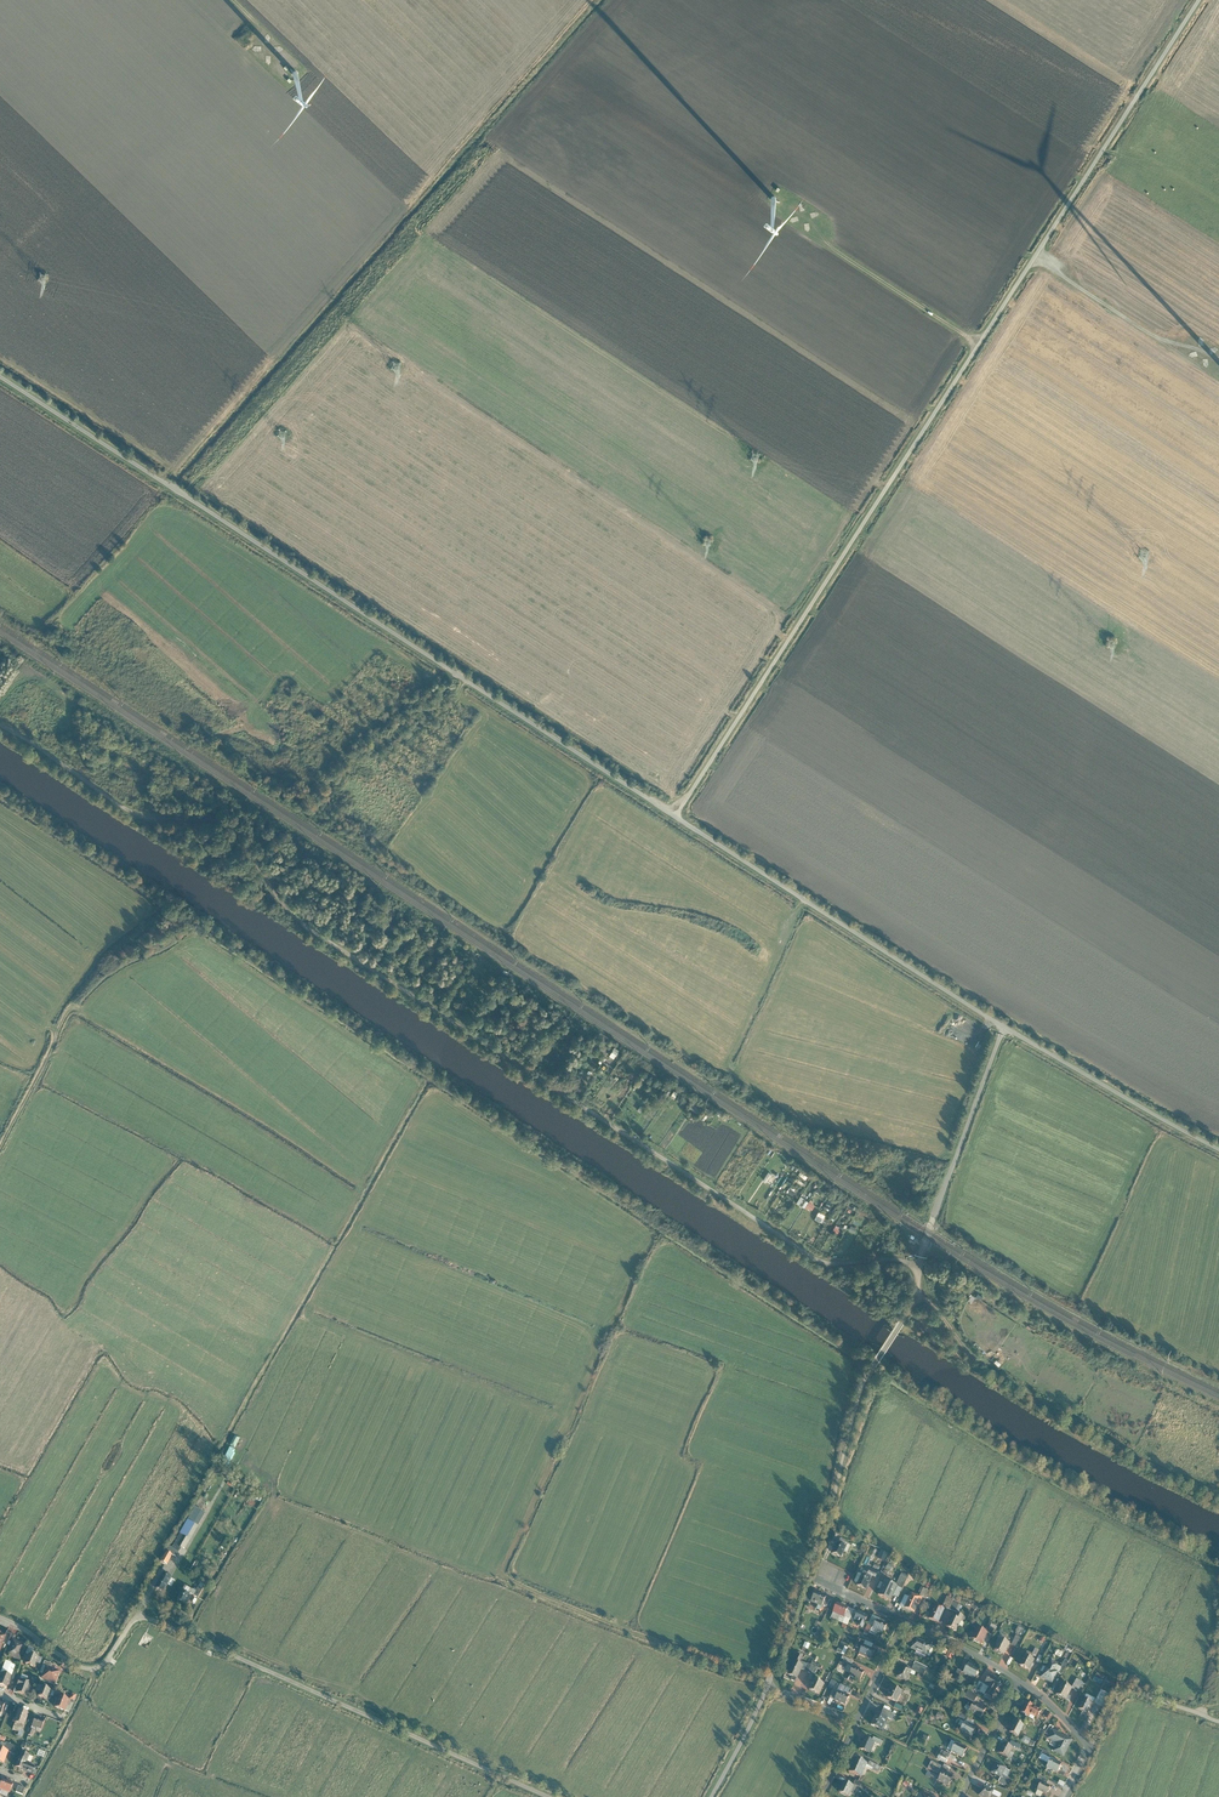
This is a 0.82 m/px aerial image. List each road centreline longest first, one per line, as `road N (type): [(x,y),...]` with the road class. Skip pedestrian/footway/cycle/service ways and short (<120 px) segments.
road 1 (track): [(1218,1499),(1062,1418),(979,1364),(921,1296),(909,1261),(823,1262),(289,915),(225,821),(138,816),(0,726)]
road 2 (unclassified): [(1198,0),(677,817)]
road 3 (unclassified): [(677,817),(0,376)]
road 4 (unclassified): [(1004,1028),(954,1158),(915,1297),(860,1388),(827,1523),(768,1684)]
road 5 (unclassified): [(545,1796),(138,1615),(107,1663),(93,1670),(73,1666),(0,1618)]
road 6 (unclassified): [(677,817),(1004,1028)]
road 7 (track): [(768,1684),(493,1577)]
road 8 (unclassified): [(1004,1028),(1218,1149)]
road 9 (track): [(795,209),(802,226),(976,344)]
road 10 (track): [(1030,258),(1186,358),(1218,360)]
road 11 (track): [(0,1150),(71,1012)]
road 12 (residential): [(903,1622),(1021,1684)]
road 13 (residential): [(957,1796),(1021,1684)]
road 14 (unclassified): [(768,1684),(711,1796)]

